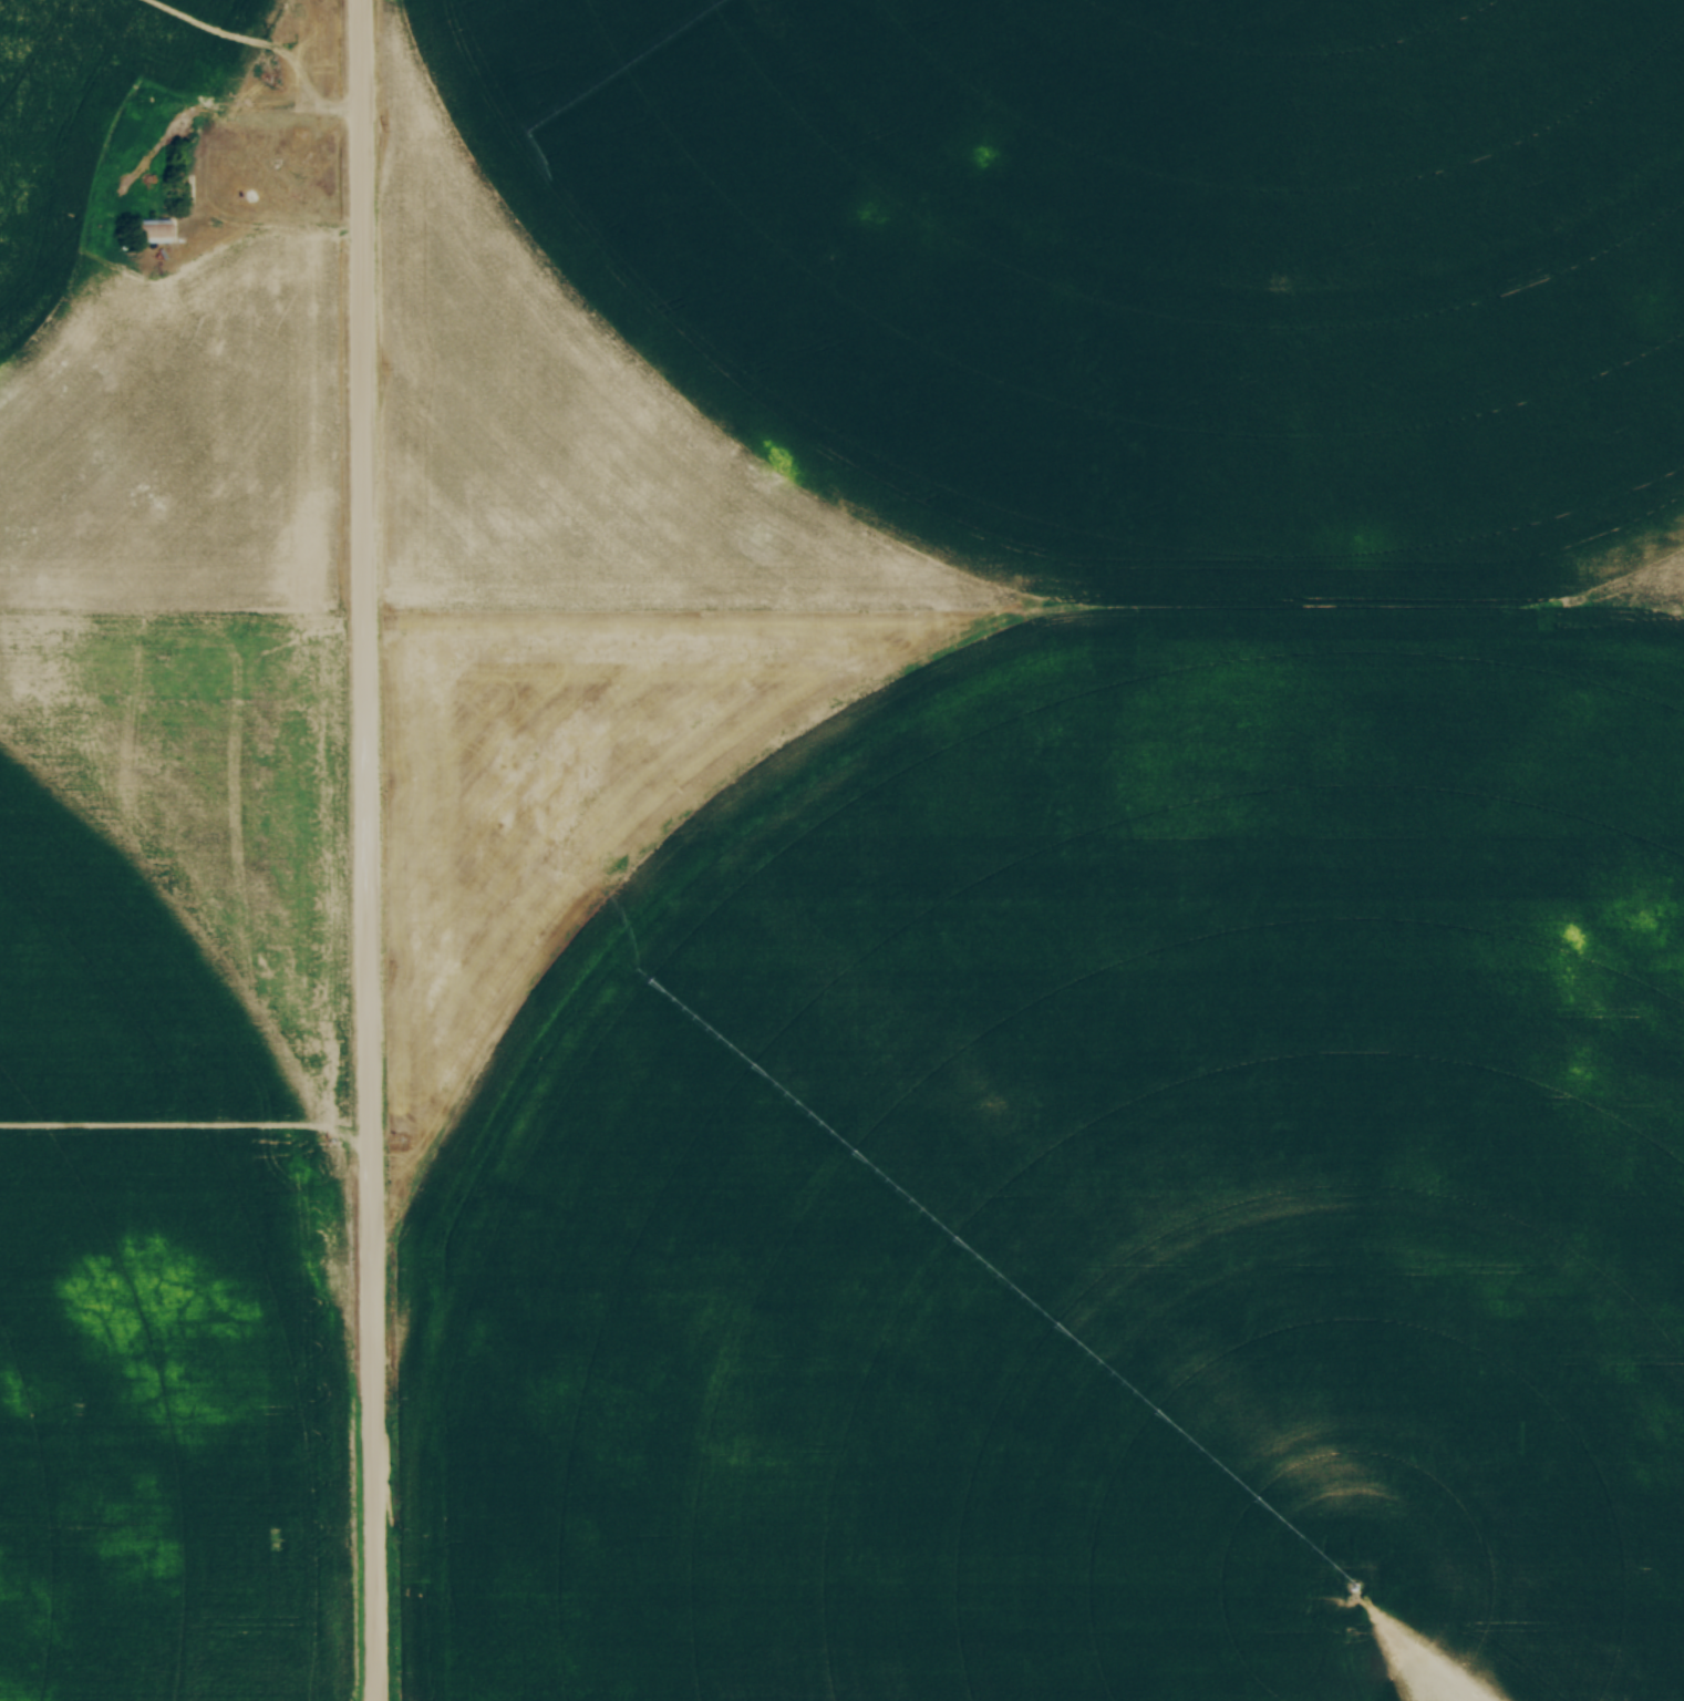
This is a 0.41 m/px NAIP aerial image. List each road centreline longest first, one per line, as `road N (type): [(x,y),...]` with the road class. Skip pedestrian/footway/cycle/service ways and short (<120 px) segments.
road 1 (residential): [(359,0),(376,1700)]

